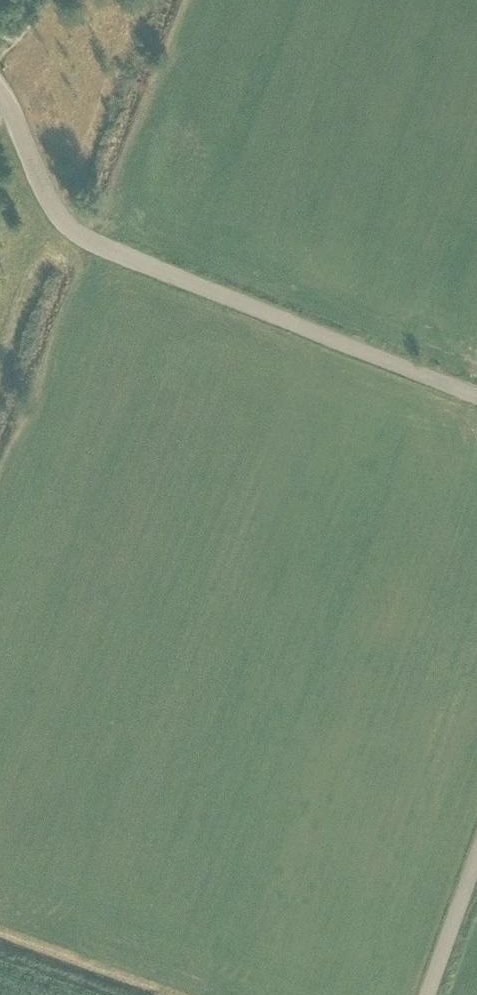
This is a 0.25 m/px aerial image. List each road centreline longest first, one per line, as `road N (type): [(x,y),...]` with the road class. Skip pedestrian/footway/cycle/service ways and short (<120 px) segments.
road 1 (unclassified): [(335,340),(80,235),(46,195),(0,89)]
road 2 (residential): [(335,340),(188,725)]
road 3 (residential): [(476,837),(188,725)]
road 4 (residential): [(188,725),(0,650)]
road 5 (residential): [(301,0),(476,71)]
road 6 (residential): [(406,368),(476,193)]
road 7 (unclassified): [(427,994),(476,855)]

